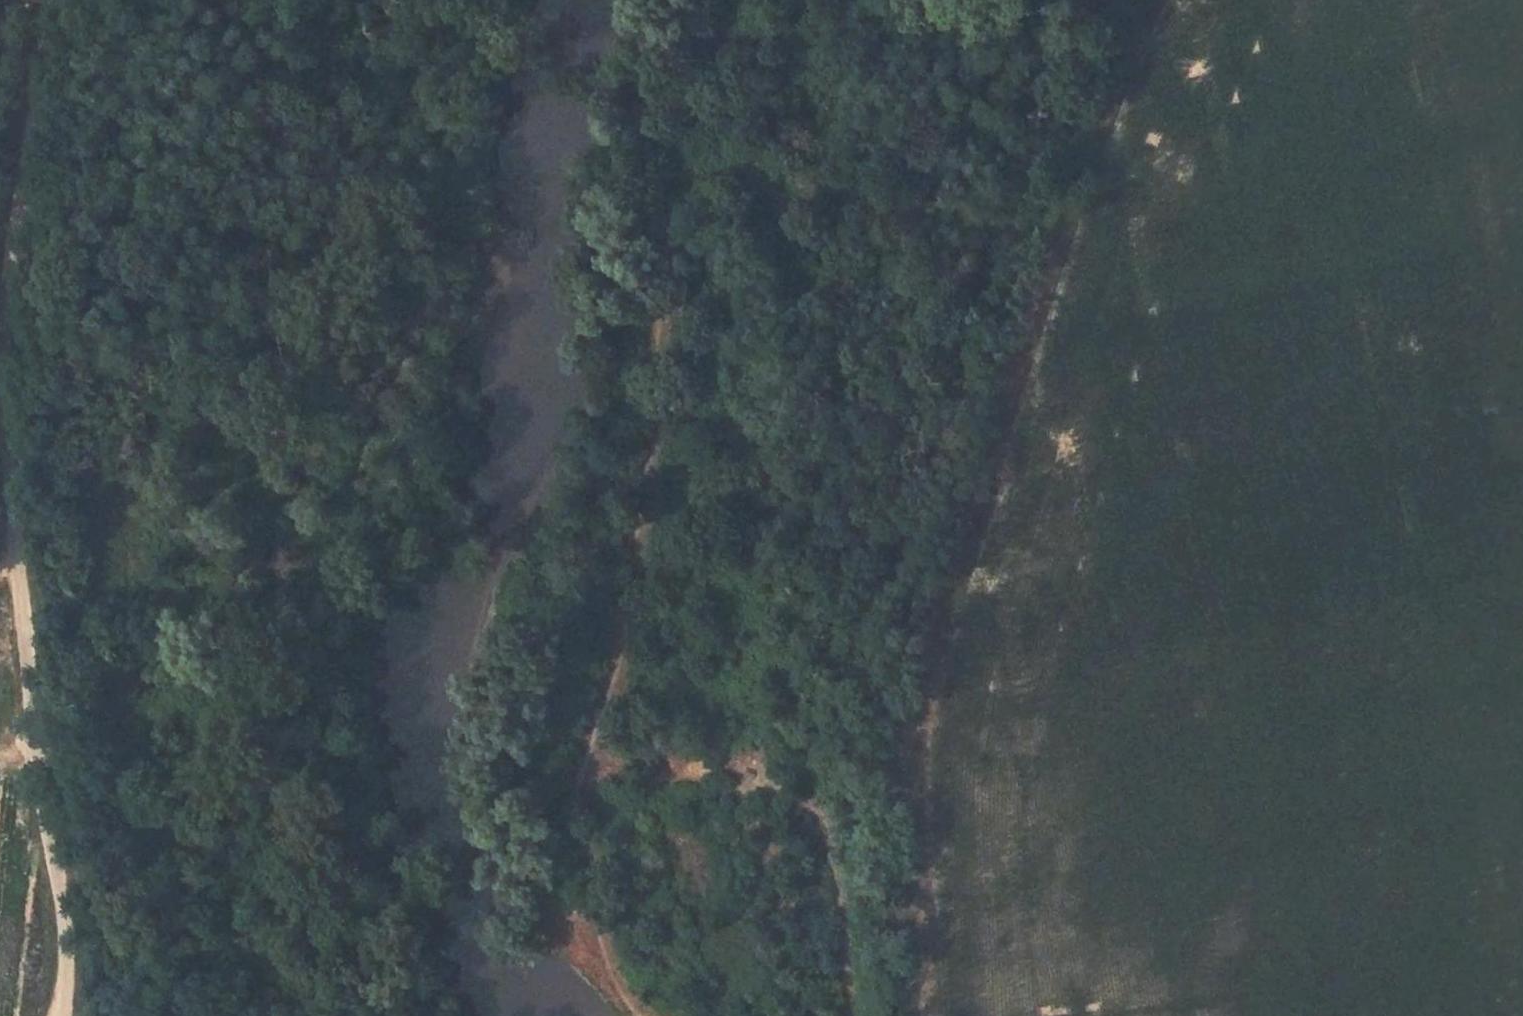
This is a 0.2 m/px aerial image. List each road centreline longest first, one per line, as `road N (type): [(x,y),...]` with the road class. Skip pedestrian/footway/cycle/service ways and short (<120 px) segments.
road 1 (unclassified): [(63,1015),(70,973),(63,888),(31,764),(32,702),(0,414)]
road 2 (unclassified): [(0,310),(51,0)]

